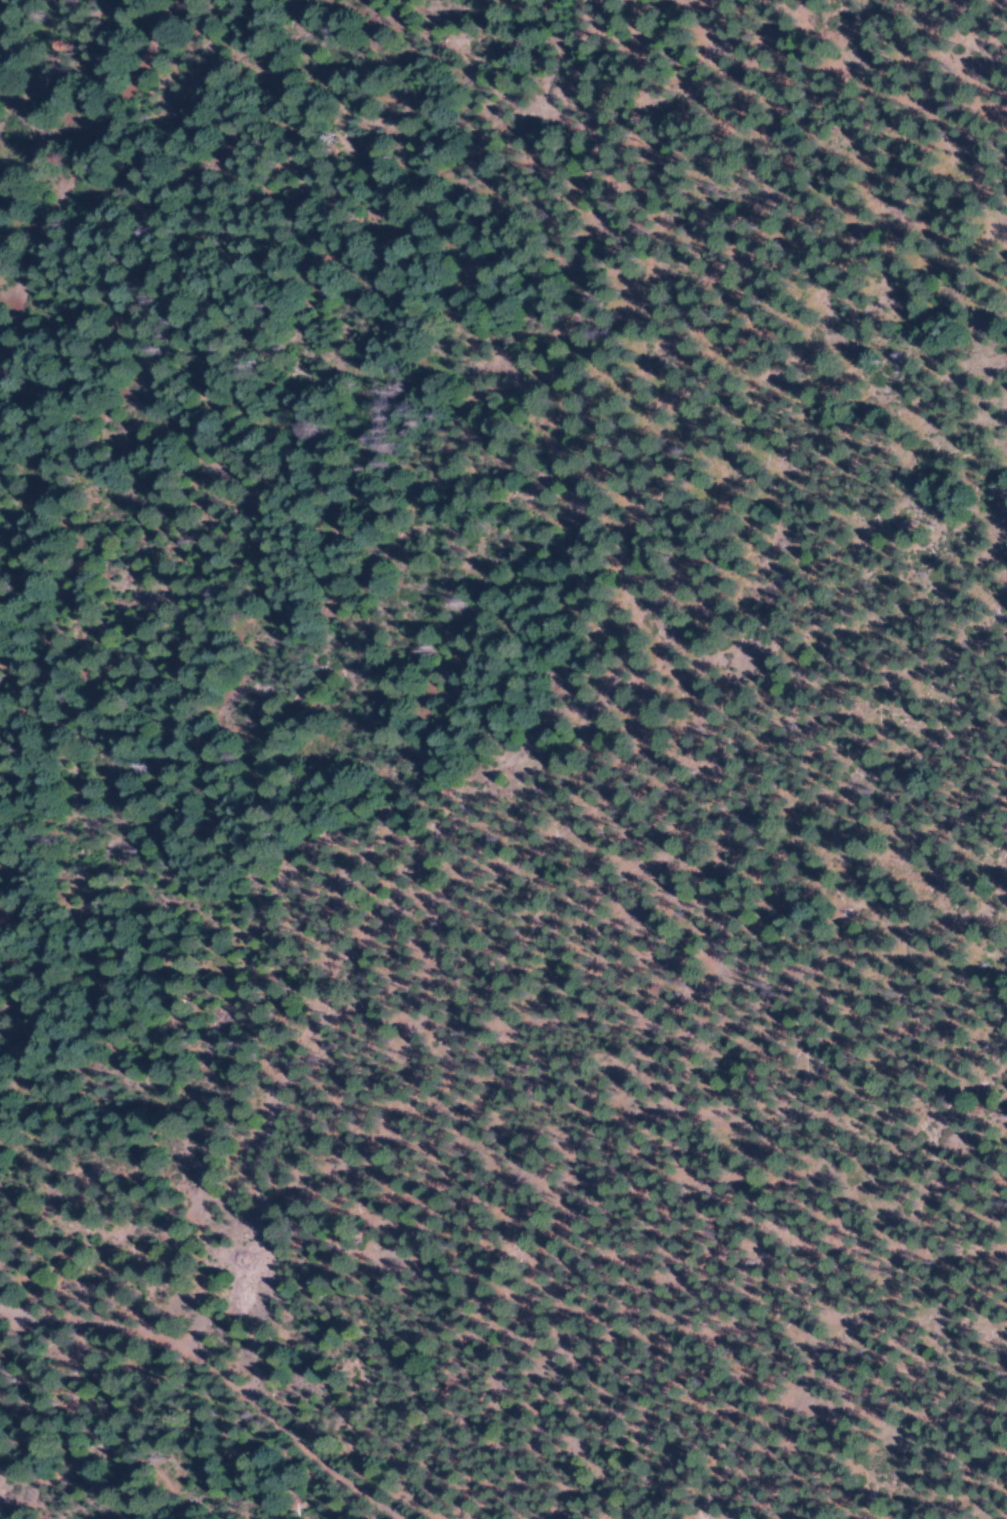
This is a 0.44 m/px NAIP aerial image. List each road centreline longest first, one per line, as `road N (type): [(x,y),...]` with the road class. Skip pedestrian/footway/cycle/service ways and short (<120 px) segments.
road 1 (track): [(416,1518),(134,1324),(41,1304),(0,1306)]

